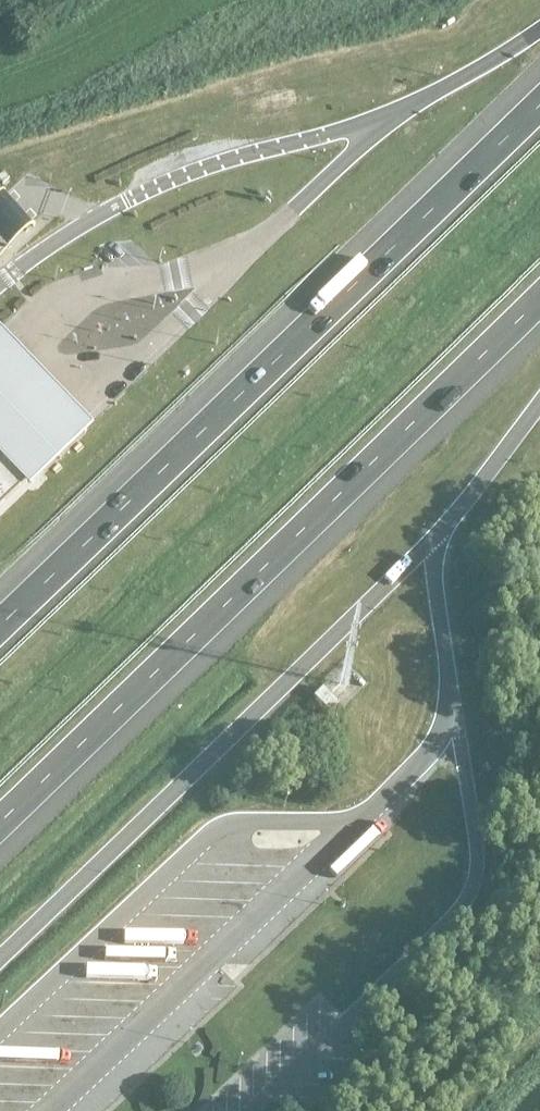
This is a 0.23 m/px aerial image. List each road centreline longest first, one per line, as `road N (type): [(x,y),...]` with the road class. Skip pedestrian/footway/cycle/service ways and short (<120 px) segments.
road 1 (motorway): [(0,822),(539,297)]
road 2 (motorway): [(539,104),(0,626)]
road 3 (motorway): [(539,33),(386,125)]

